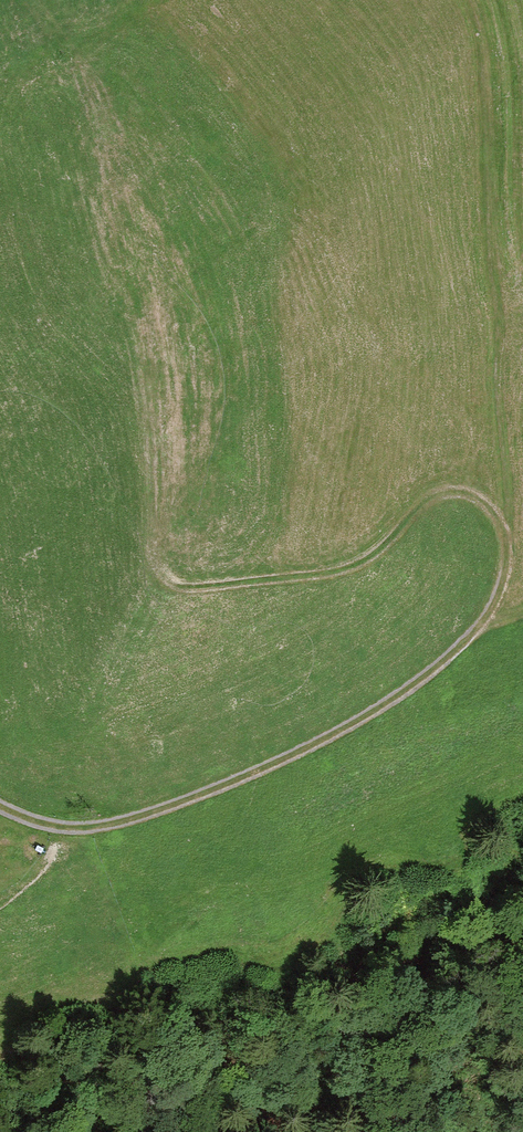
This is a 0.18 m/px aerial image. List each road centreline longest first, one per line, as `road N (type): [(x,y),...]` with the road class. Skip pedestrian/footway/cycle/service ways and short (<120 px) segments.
road 1 (track): [(157,571),(175,586),(197,587),(346,569),(388,539),(412,509),(445,492),(478,500),(508,544),(502,585),(463,643),(349,725),(177,807),(96,829),(57,829),(0,805)]
road 2 (track): [(470,0),(483,46),(502,339),(496,381),(509,500),(504,531)]

